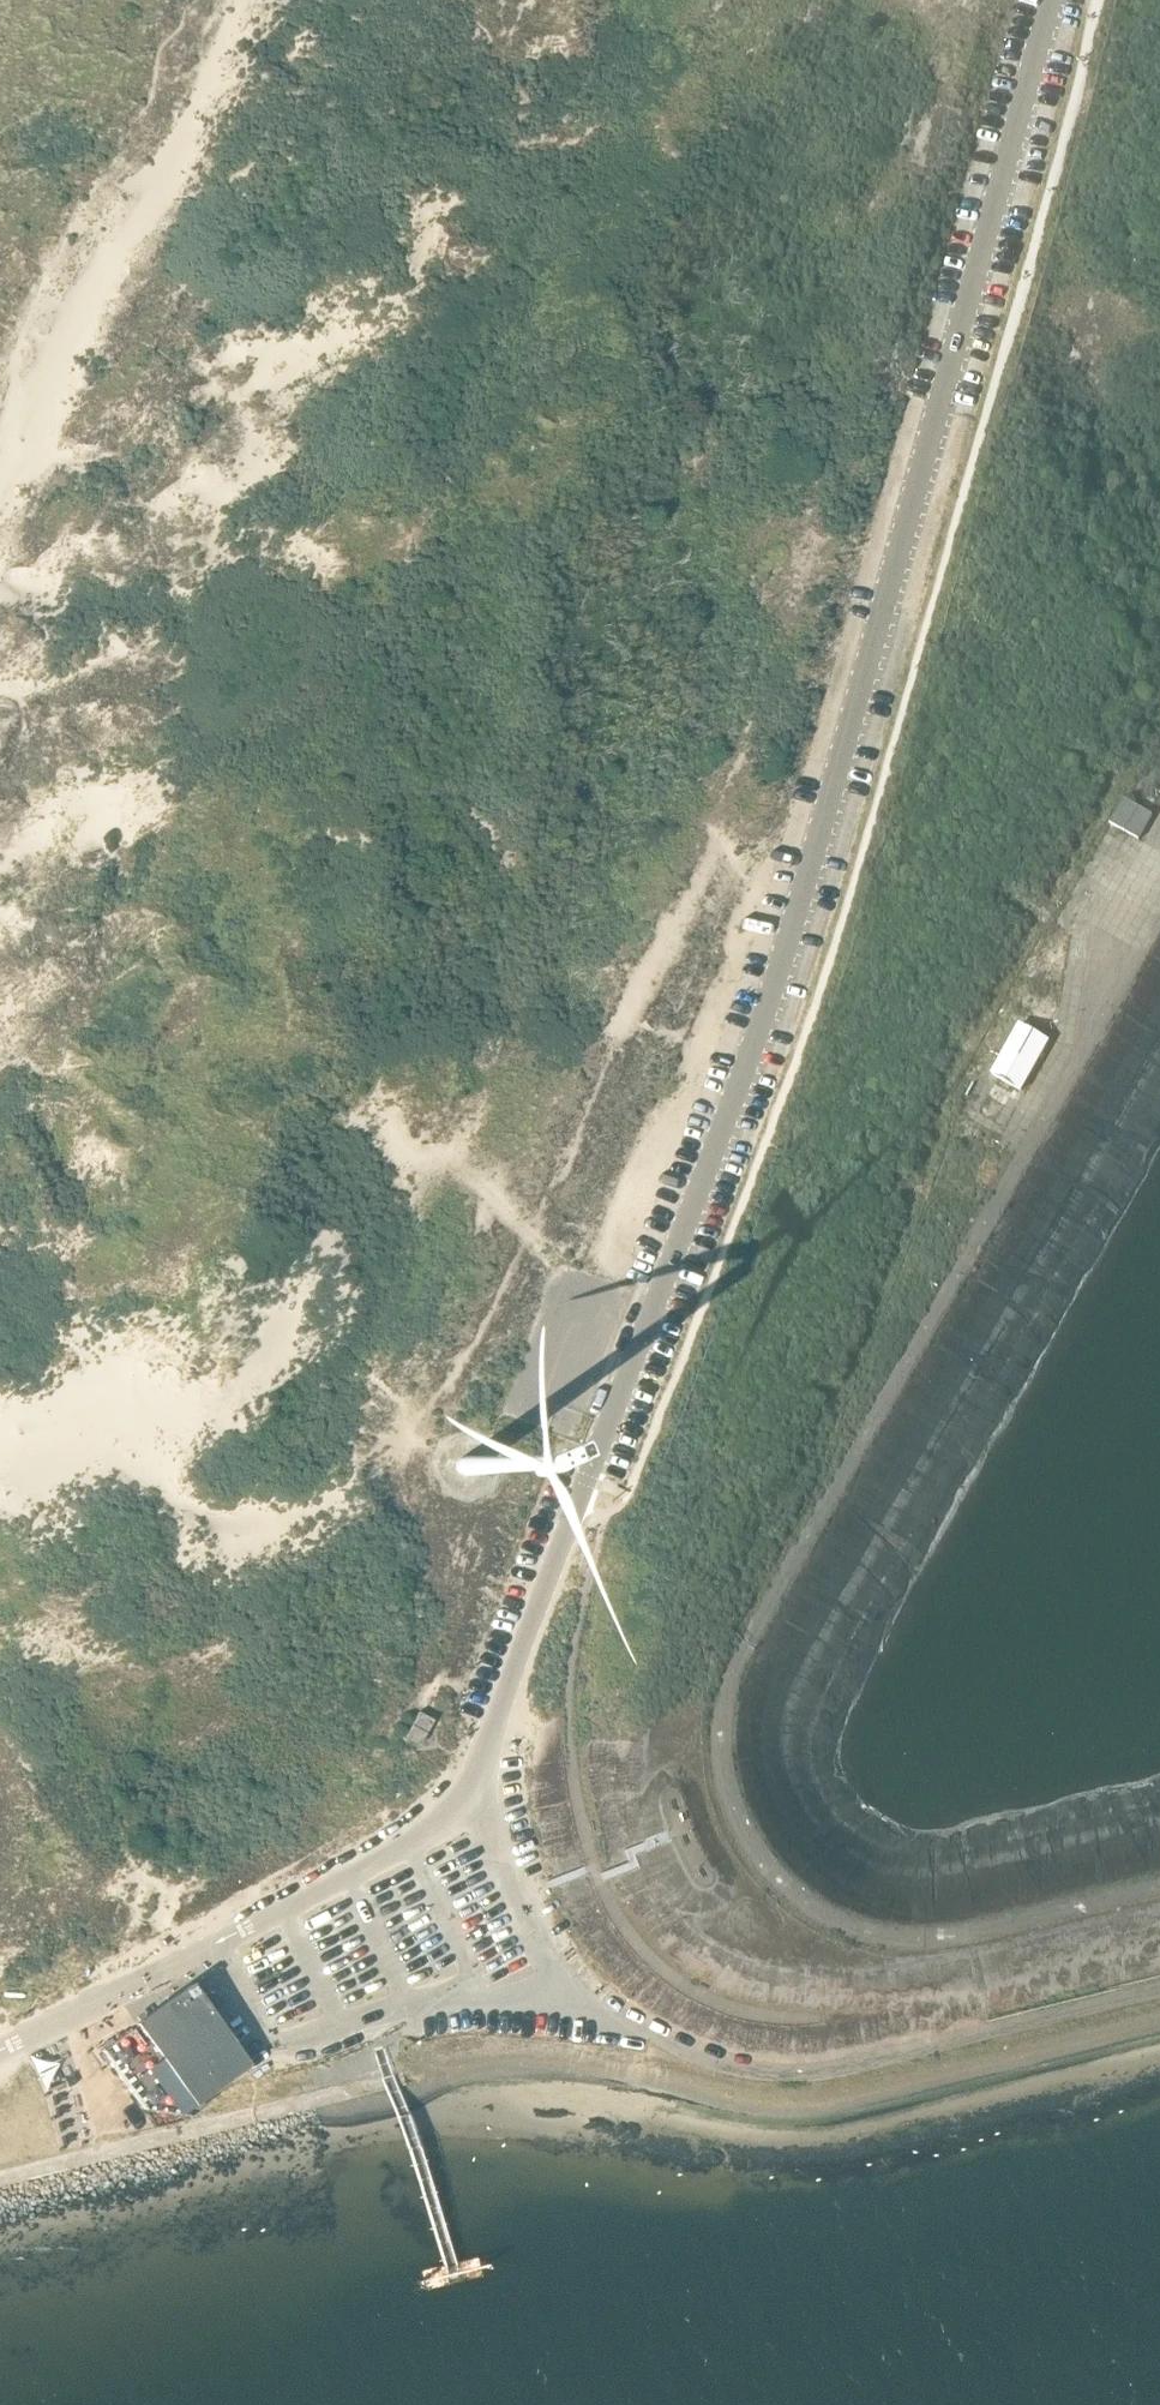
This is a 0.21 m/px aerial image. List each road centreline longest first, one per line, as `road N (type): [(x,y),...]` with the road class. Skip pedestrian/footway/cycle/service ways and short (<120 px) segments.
road 1 (unclassified): [(1048,0),(799,902),(567,1533)]
road 2 (unclassified): [(165,1969),(406,1842),(476,1785),(567,1533)]

